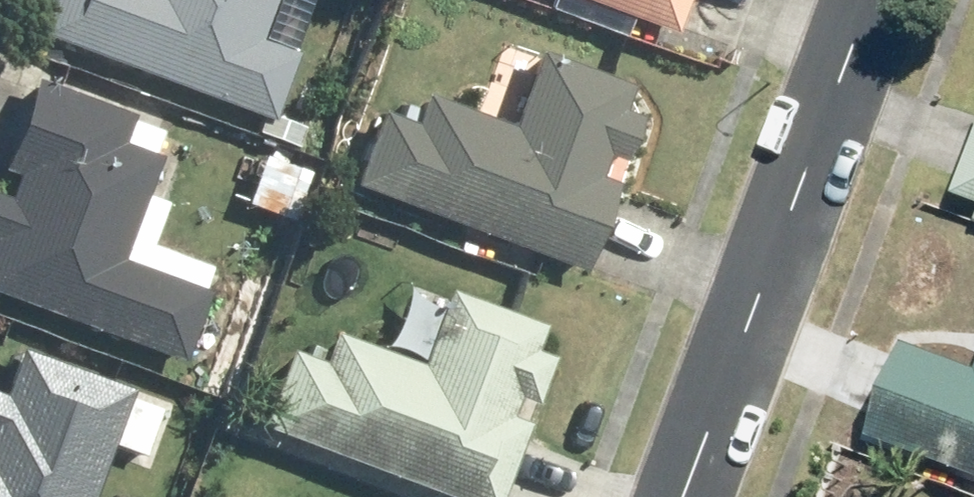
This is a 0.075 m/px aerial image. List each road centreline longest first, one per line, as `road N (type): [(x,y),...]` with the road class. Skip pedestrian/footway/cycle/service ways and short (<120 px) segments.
road 1 (residential): [(683,496),(871,0)]

